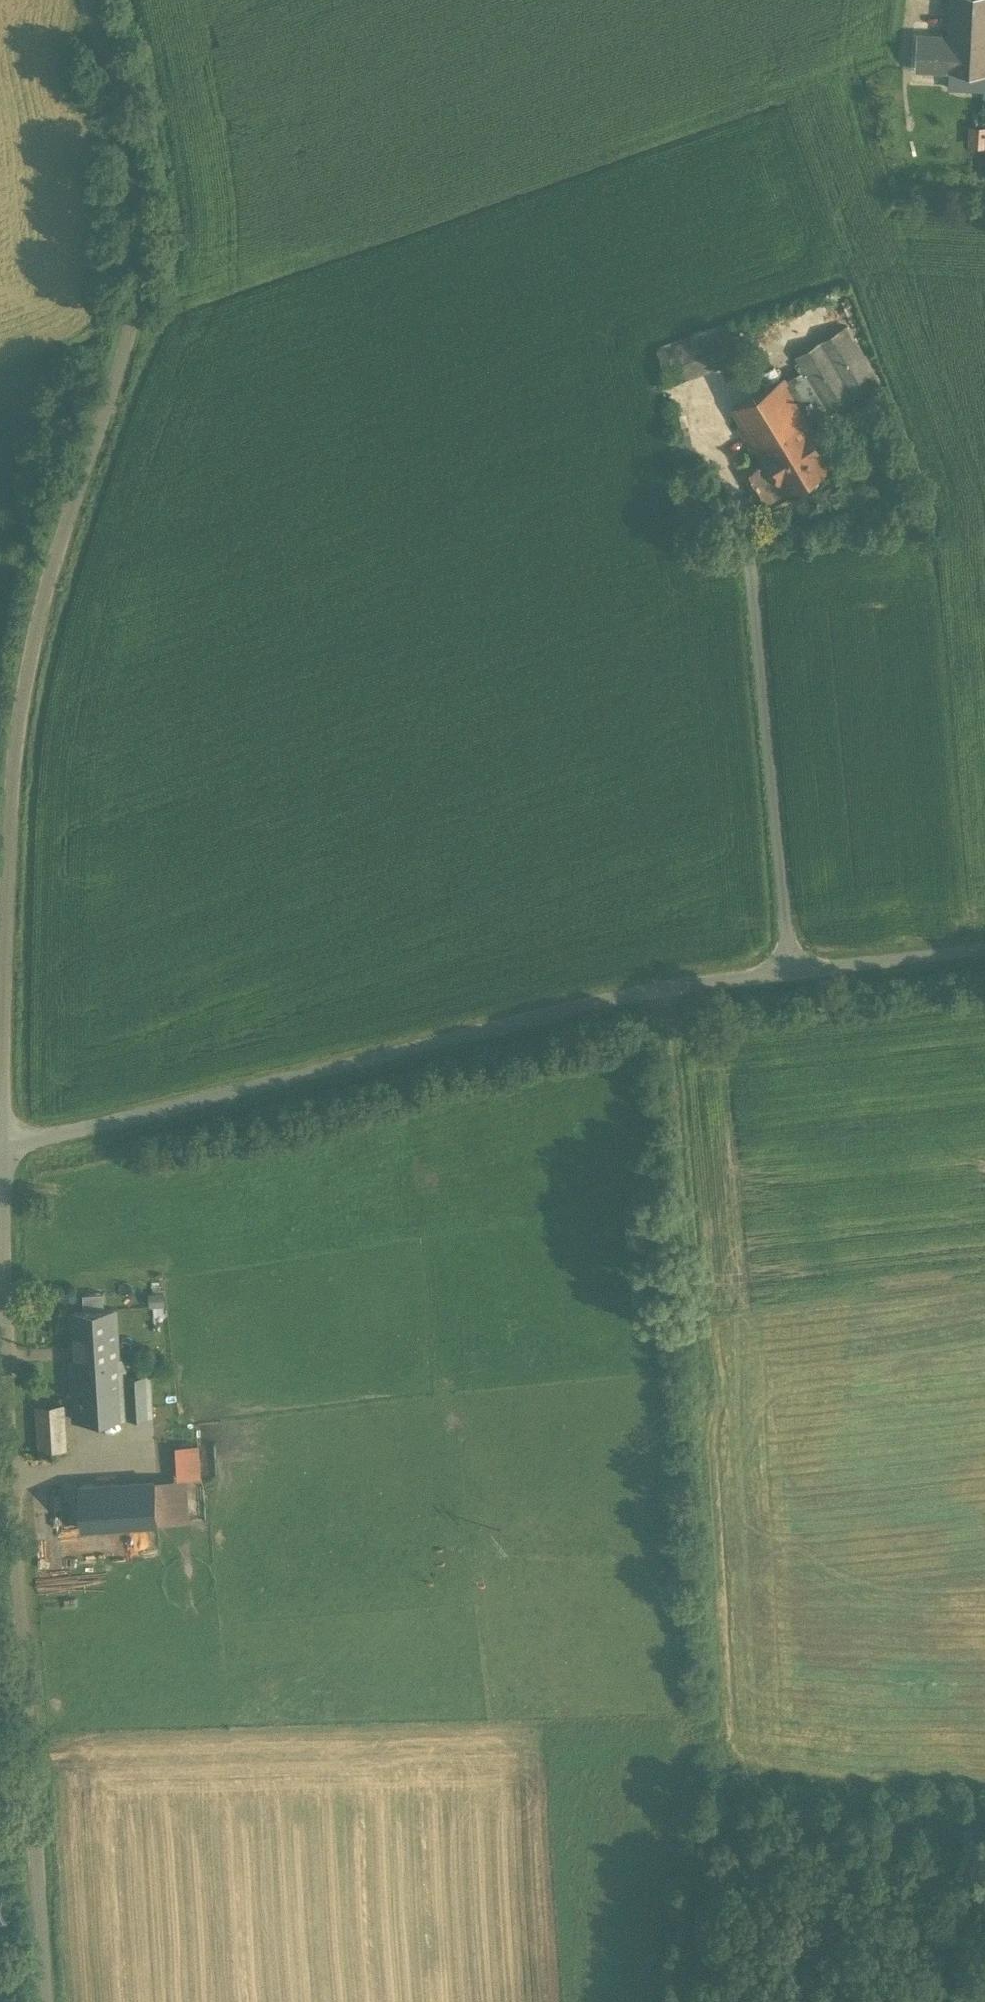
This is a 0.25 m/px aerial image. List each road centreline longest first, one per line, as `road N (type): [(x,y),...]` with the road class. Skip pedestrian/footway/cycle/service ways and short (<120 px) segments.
road 1 (unclassified): [(0,1148),(9,818),(21,709),(61,545),(105,416),(138,242),(108,50),(89,0)]
road 2 (unclassified): [(0,1148),(662,988),(984,948)]
road 3 (unclassified): [(47,2001),(9,1476),(0,1148)]

